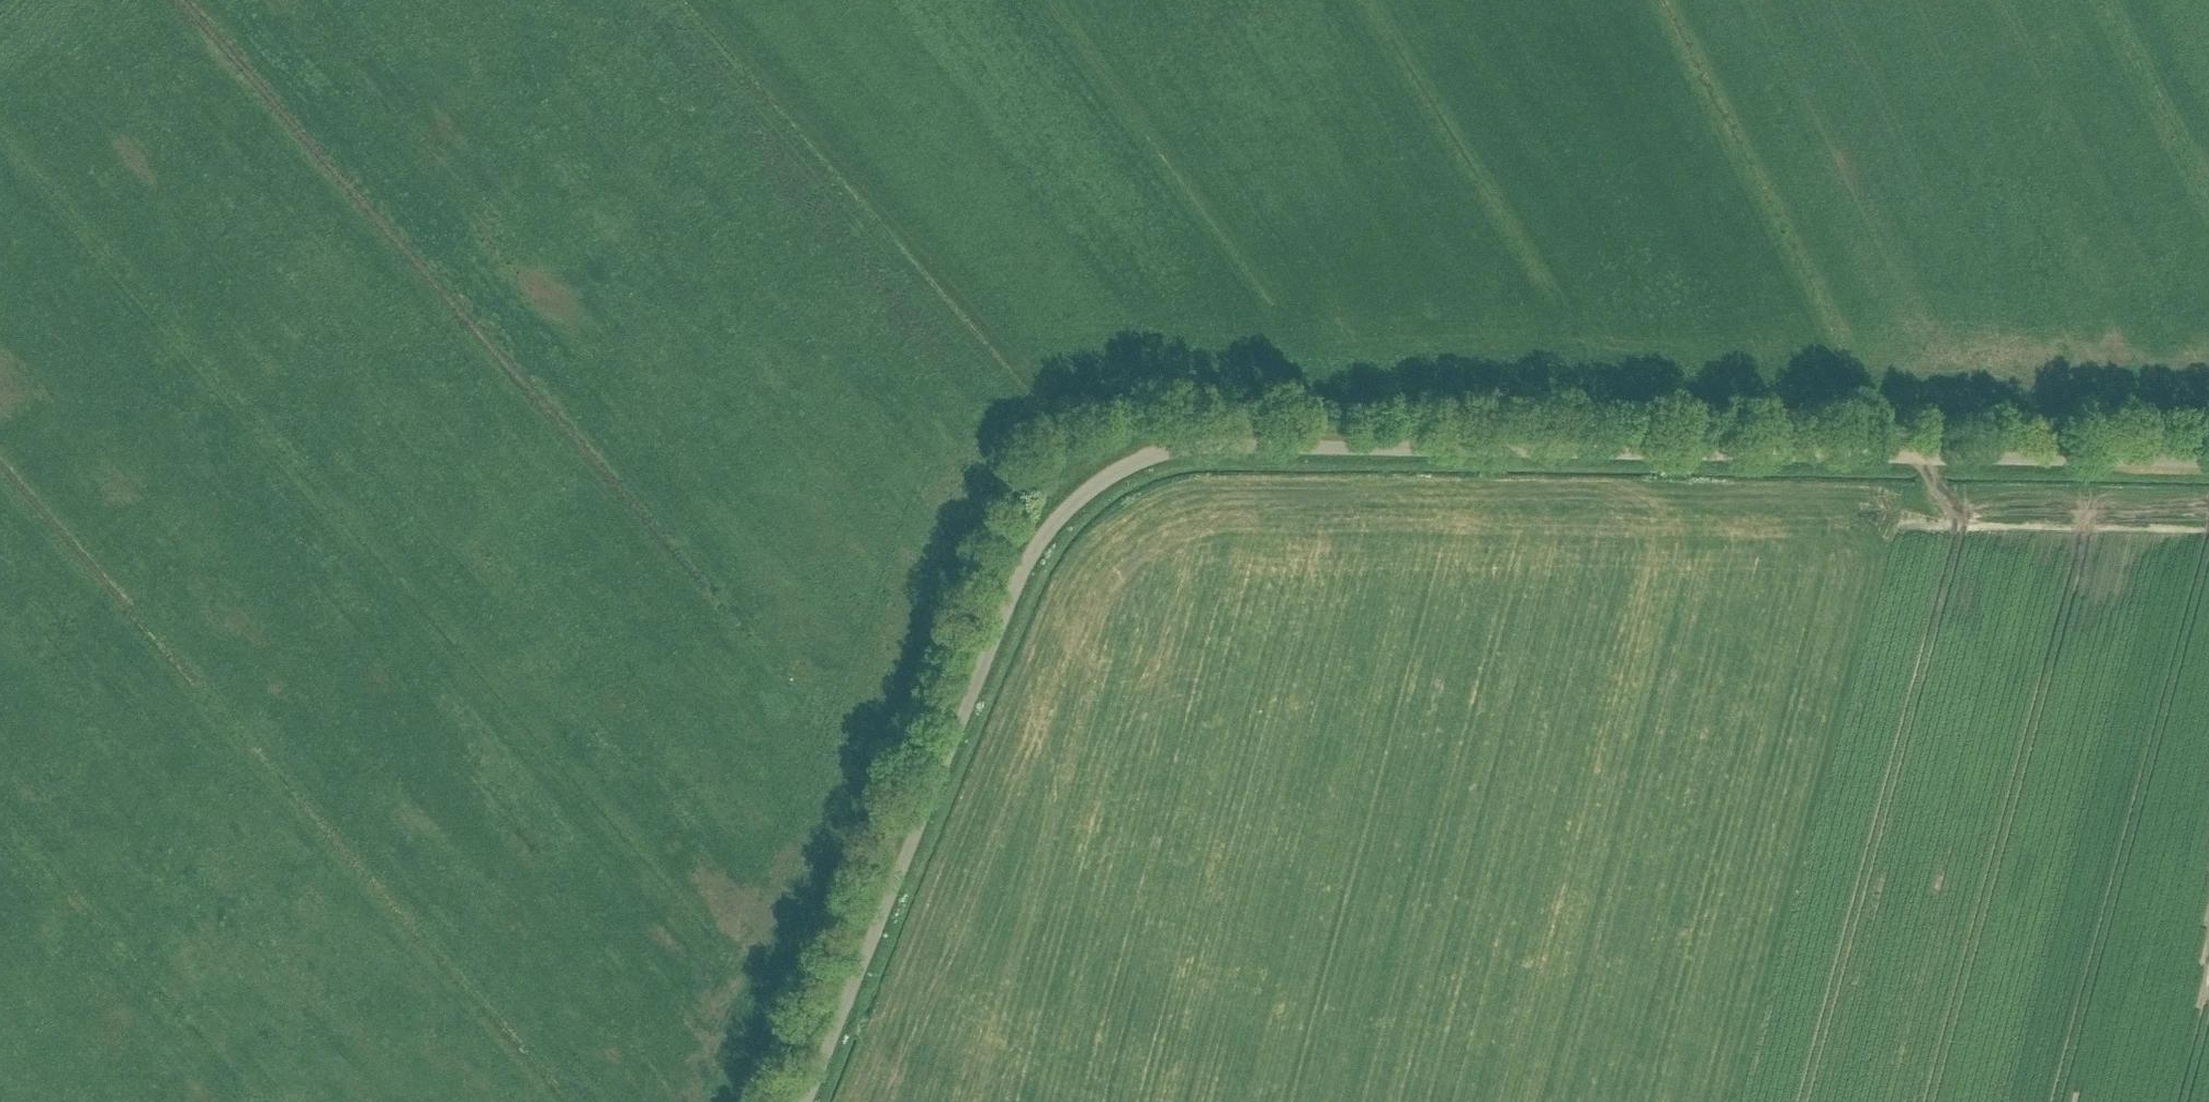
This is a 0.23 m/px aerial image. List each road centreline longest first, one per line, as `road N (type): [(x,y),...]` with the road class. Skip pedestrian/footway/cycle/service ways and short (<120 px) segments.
road 1 (unclassified): [(807,1101),(1034,550),(1081,500),(1130,464),(1192,450),(2208,460)]

